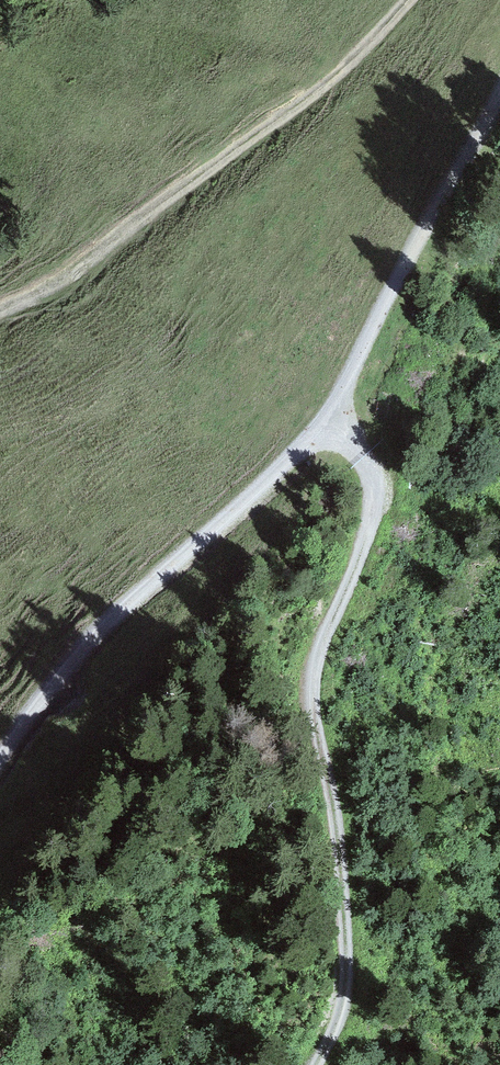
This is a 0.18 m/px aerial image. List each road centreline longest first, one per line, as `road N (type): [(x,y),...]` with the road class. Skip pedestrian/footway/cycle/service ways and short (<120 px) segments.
road 1 (track): [(315,1064),(342,1009),(347,959),(342,851),(312,679),(375,495),(370,470),(331,423)]
road 2 (track): [(0,313),(70,273),(349,66),(408,0)]
road 3 (track): [(331,423),(70,663),(0,761)]
road 4 (track): [(331,423),(395,286),(499,107)]

